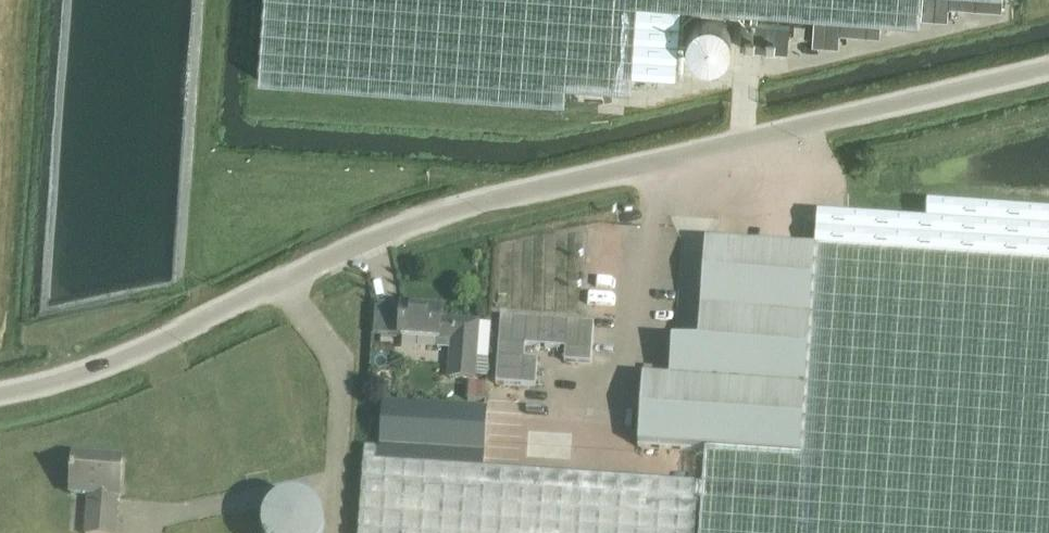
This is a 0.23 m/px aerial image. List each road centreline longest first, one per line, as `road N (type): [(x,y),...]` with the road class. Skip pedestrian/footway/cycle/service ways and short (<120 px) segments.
road 1 (unclassified): [(0,392),(116,358),(432,215),(1048,68)]

